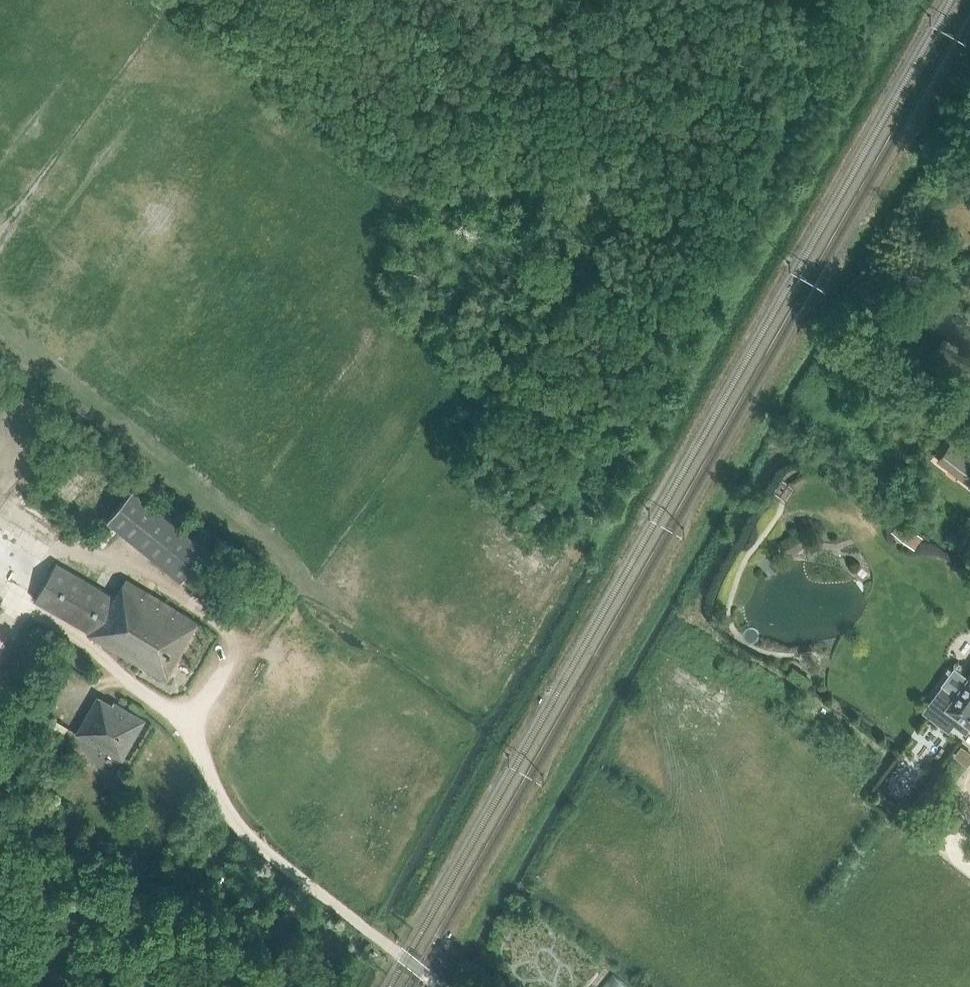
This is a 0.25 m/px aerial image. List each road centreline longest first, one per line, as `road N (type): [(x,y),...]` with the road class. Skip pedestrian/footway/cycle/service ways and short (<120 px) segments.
road 1 (track): [(262,853),(225,816),(188,724),(0,589)]
road 2 (track): [(440,986),(262,853)]

